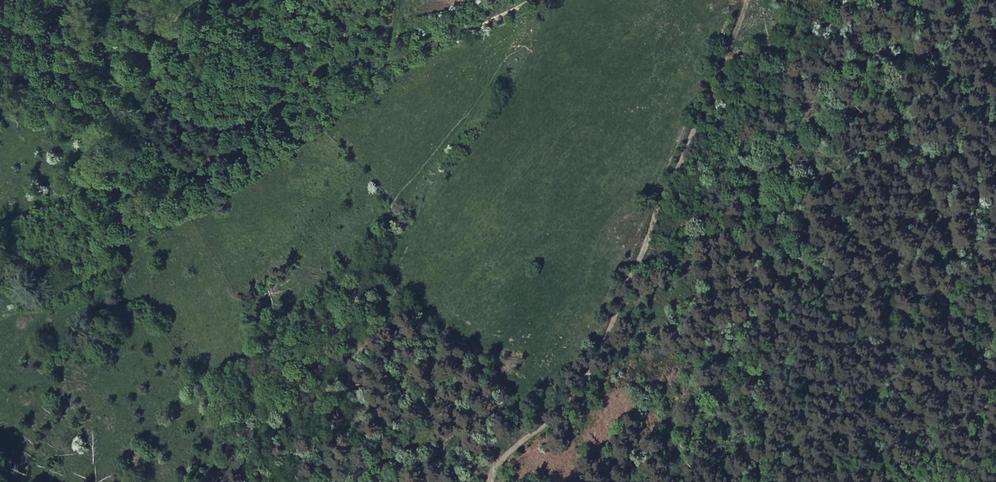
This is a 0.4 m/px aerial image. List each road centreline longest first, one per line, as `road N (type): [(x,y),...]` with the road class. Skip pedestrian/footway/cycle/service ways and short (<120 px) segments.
road 1 (track): [(530,0),(100,224),(0,266)]
road 2 (track): [(743,0),(589,376),(565,412),(514,450),(496,481)]
road 3 (track): [(70,237),(182,0)]

